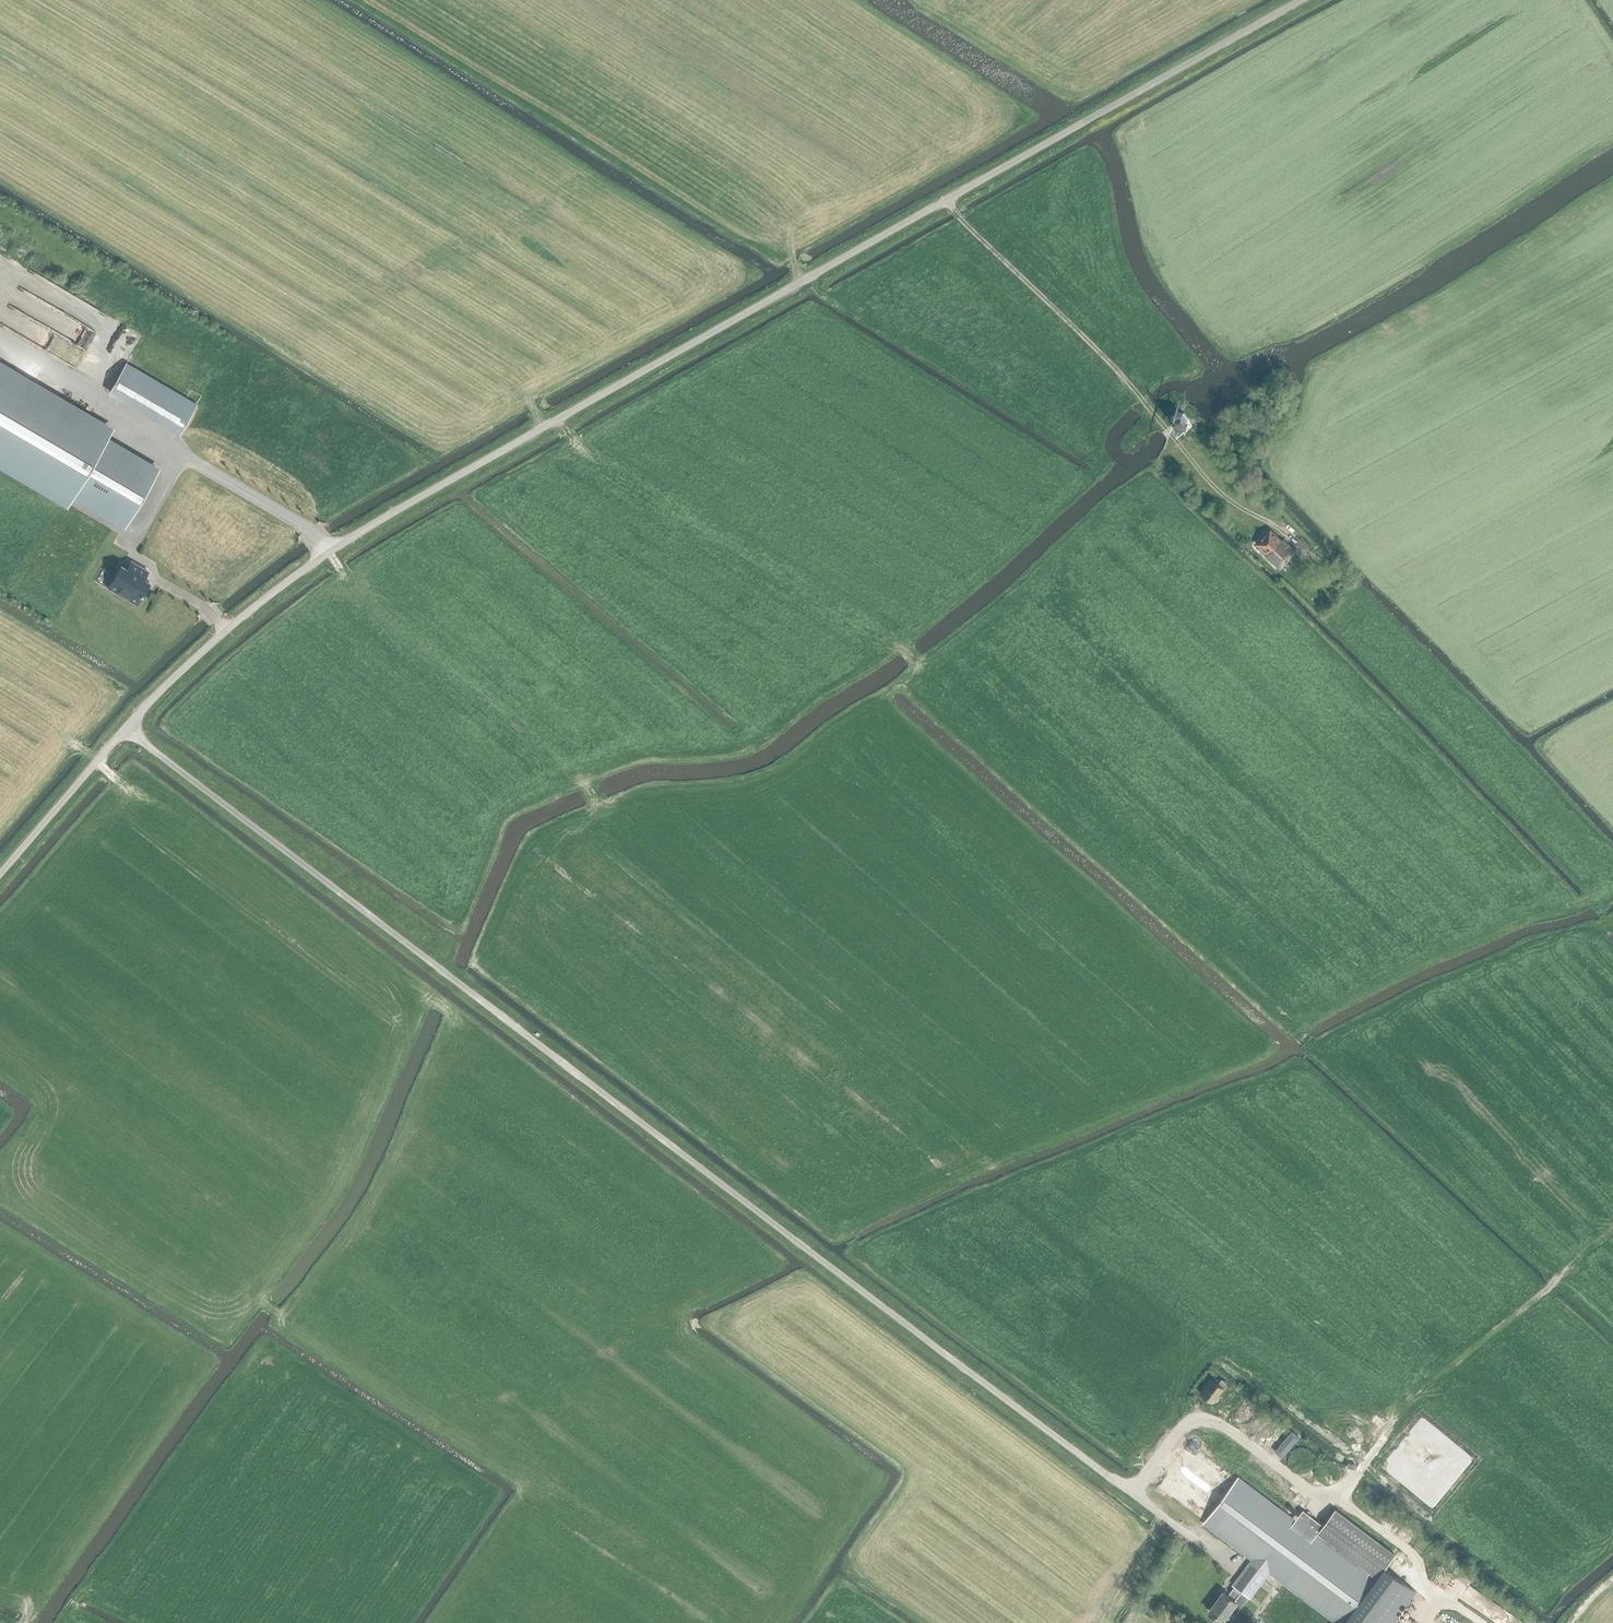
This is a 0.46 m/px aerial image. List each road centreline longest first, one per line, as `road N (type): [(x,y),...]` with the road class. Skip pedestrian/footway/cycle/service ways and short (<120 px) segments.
road 1 (unclassified): [(0,875),(151,701),(226,630),(326,554),(948,198),(1314,0)]
road 2 (track): [(948,198),(1121,374),(1220,494),(1300,547)]

